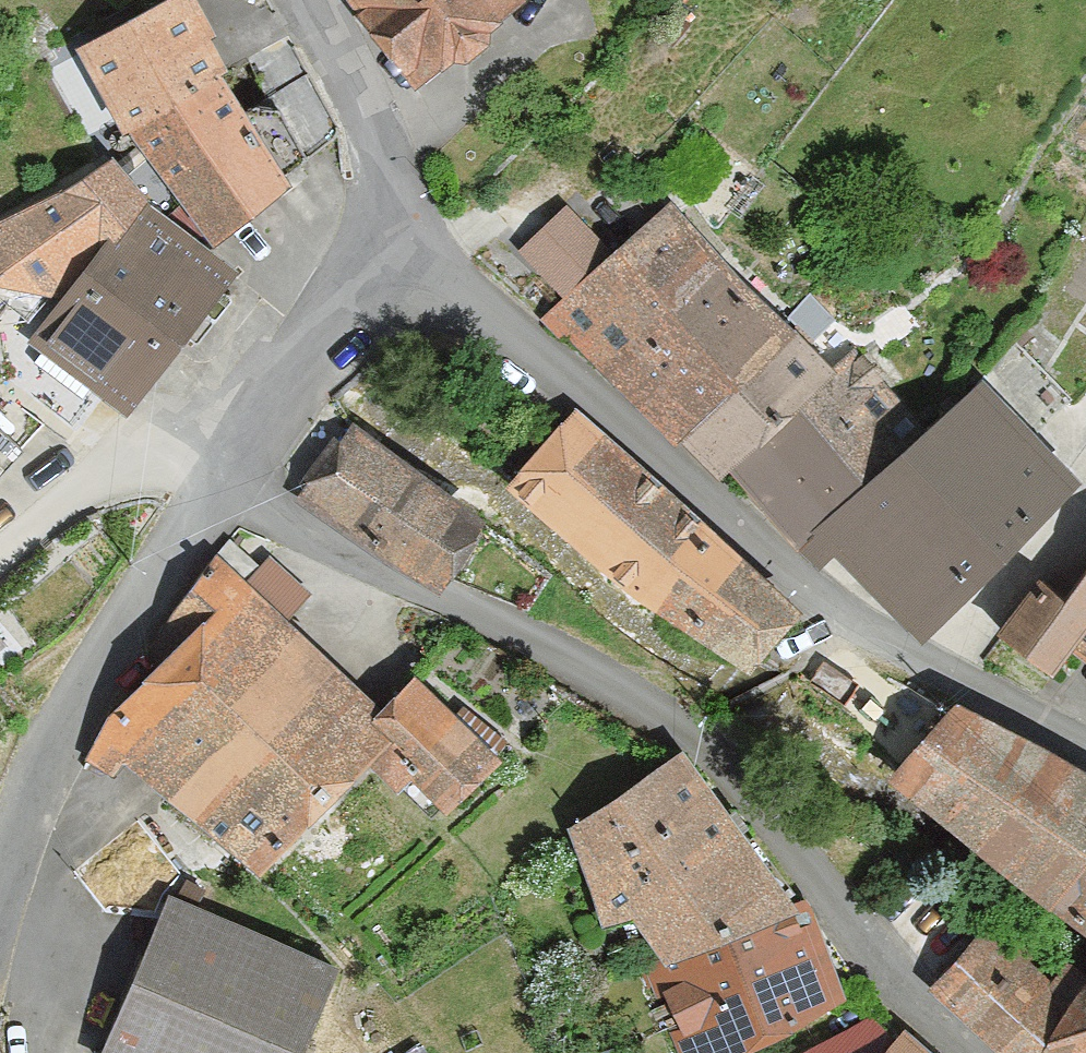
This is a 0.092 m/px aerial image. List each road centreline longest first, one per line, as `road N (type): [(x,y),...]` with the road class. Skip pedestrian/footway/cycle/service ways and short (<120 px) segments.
road 1 (residential): [(979,1052),(751,801),(640,700),(564,651),(330,553),(223,482)]
road 2 (residential): [(1085,752),(851,622),(393,241)]
road 3 (residential): [(0,895),(47,759),(90,676),(135,597),(223,482)]
road 4 (residential): [(223,482),(393,241)]
road 5 (residential): [(223,482),(189,466),(121,468),(88,481),(0,558)]
road 6 (residential): [(393,241),(388,155),(342,40),(317,0)]

